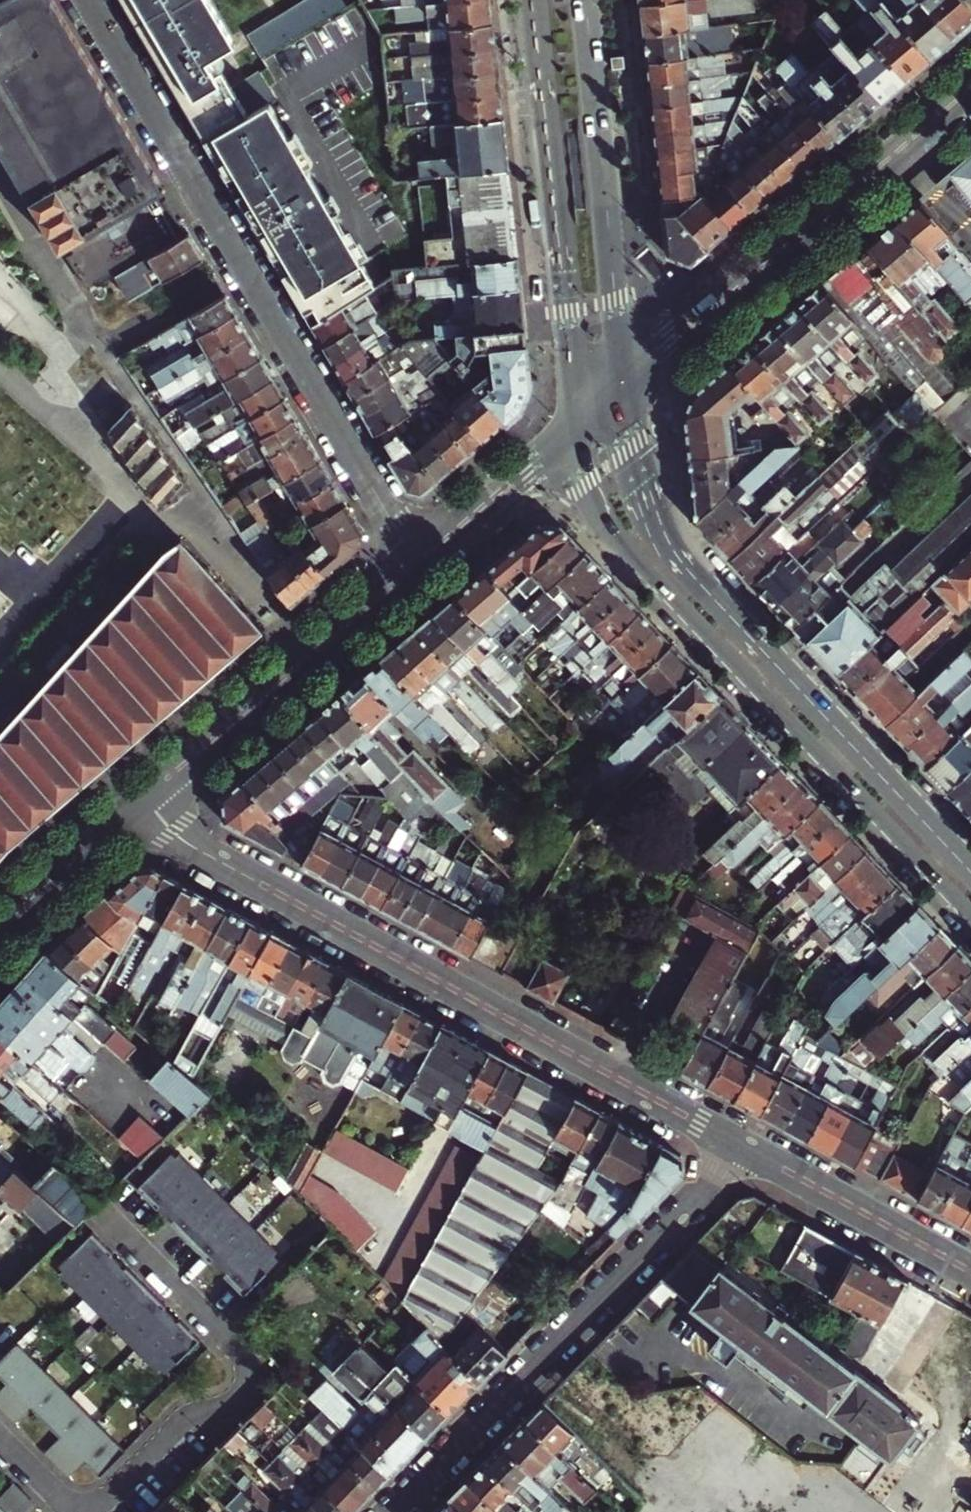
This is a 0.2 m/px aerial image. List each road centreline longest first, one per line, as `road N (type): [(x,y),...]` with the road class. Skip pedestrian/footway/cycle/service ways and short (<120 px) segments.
road 1 (residential): [(145,799),(210,855),(743,1146)]
road 2 (residential): [(418,561),(90,0)]
road 3 (primary): [(576,427),(592,496),(621,539),(970,912)]
road 4 (primary): [(970,870),(678,551),(634,467),(624,389)]
road 5 (residential): [(396,1511),(743,1146)]
road 6 (tertiary): [(624,389),(970,91)]
road 7 (primary): [(534,0),(576,427)]
road 8 (primary): [(624,389),(585,0)]
road 9 (tertiary): [(145,799),(418,561)]
road 10 (residential): [(743,1146),(970,1271)]
road 11 (tertiary): [(418,561),(576,427)]
road 12 (tertiary): [(0,929),(145,799)]

